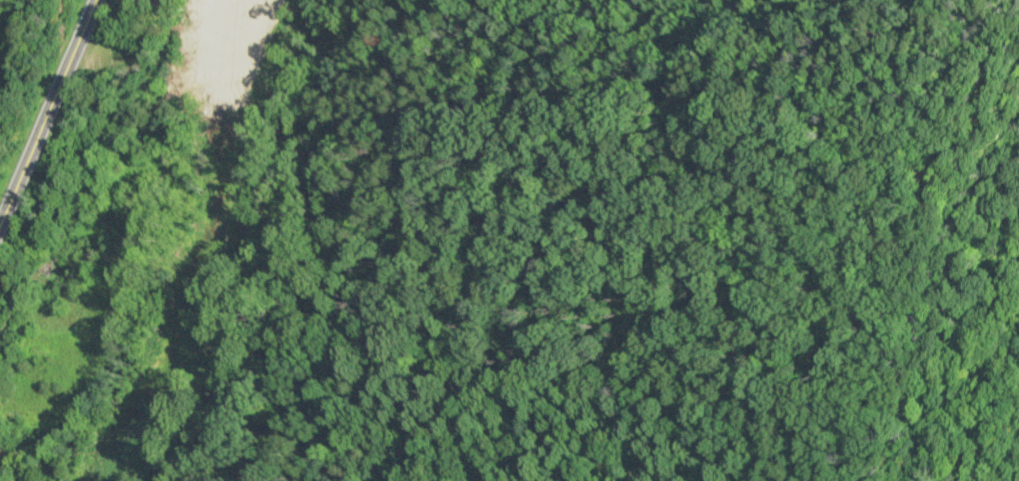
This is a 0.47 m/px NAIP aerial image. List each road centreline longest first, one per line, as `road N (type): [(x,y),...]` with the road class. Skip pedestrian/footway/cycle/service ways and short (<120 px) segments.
road 1 (secondary): [(0,217),(92,0)]

